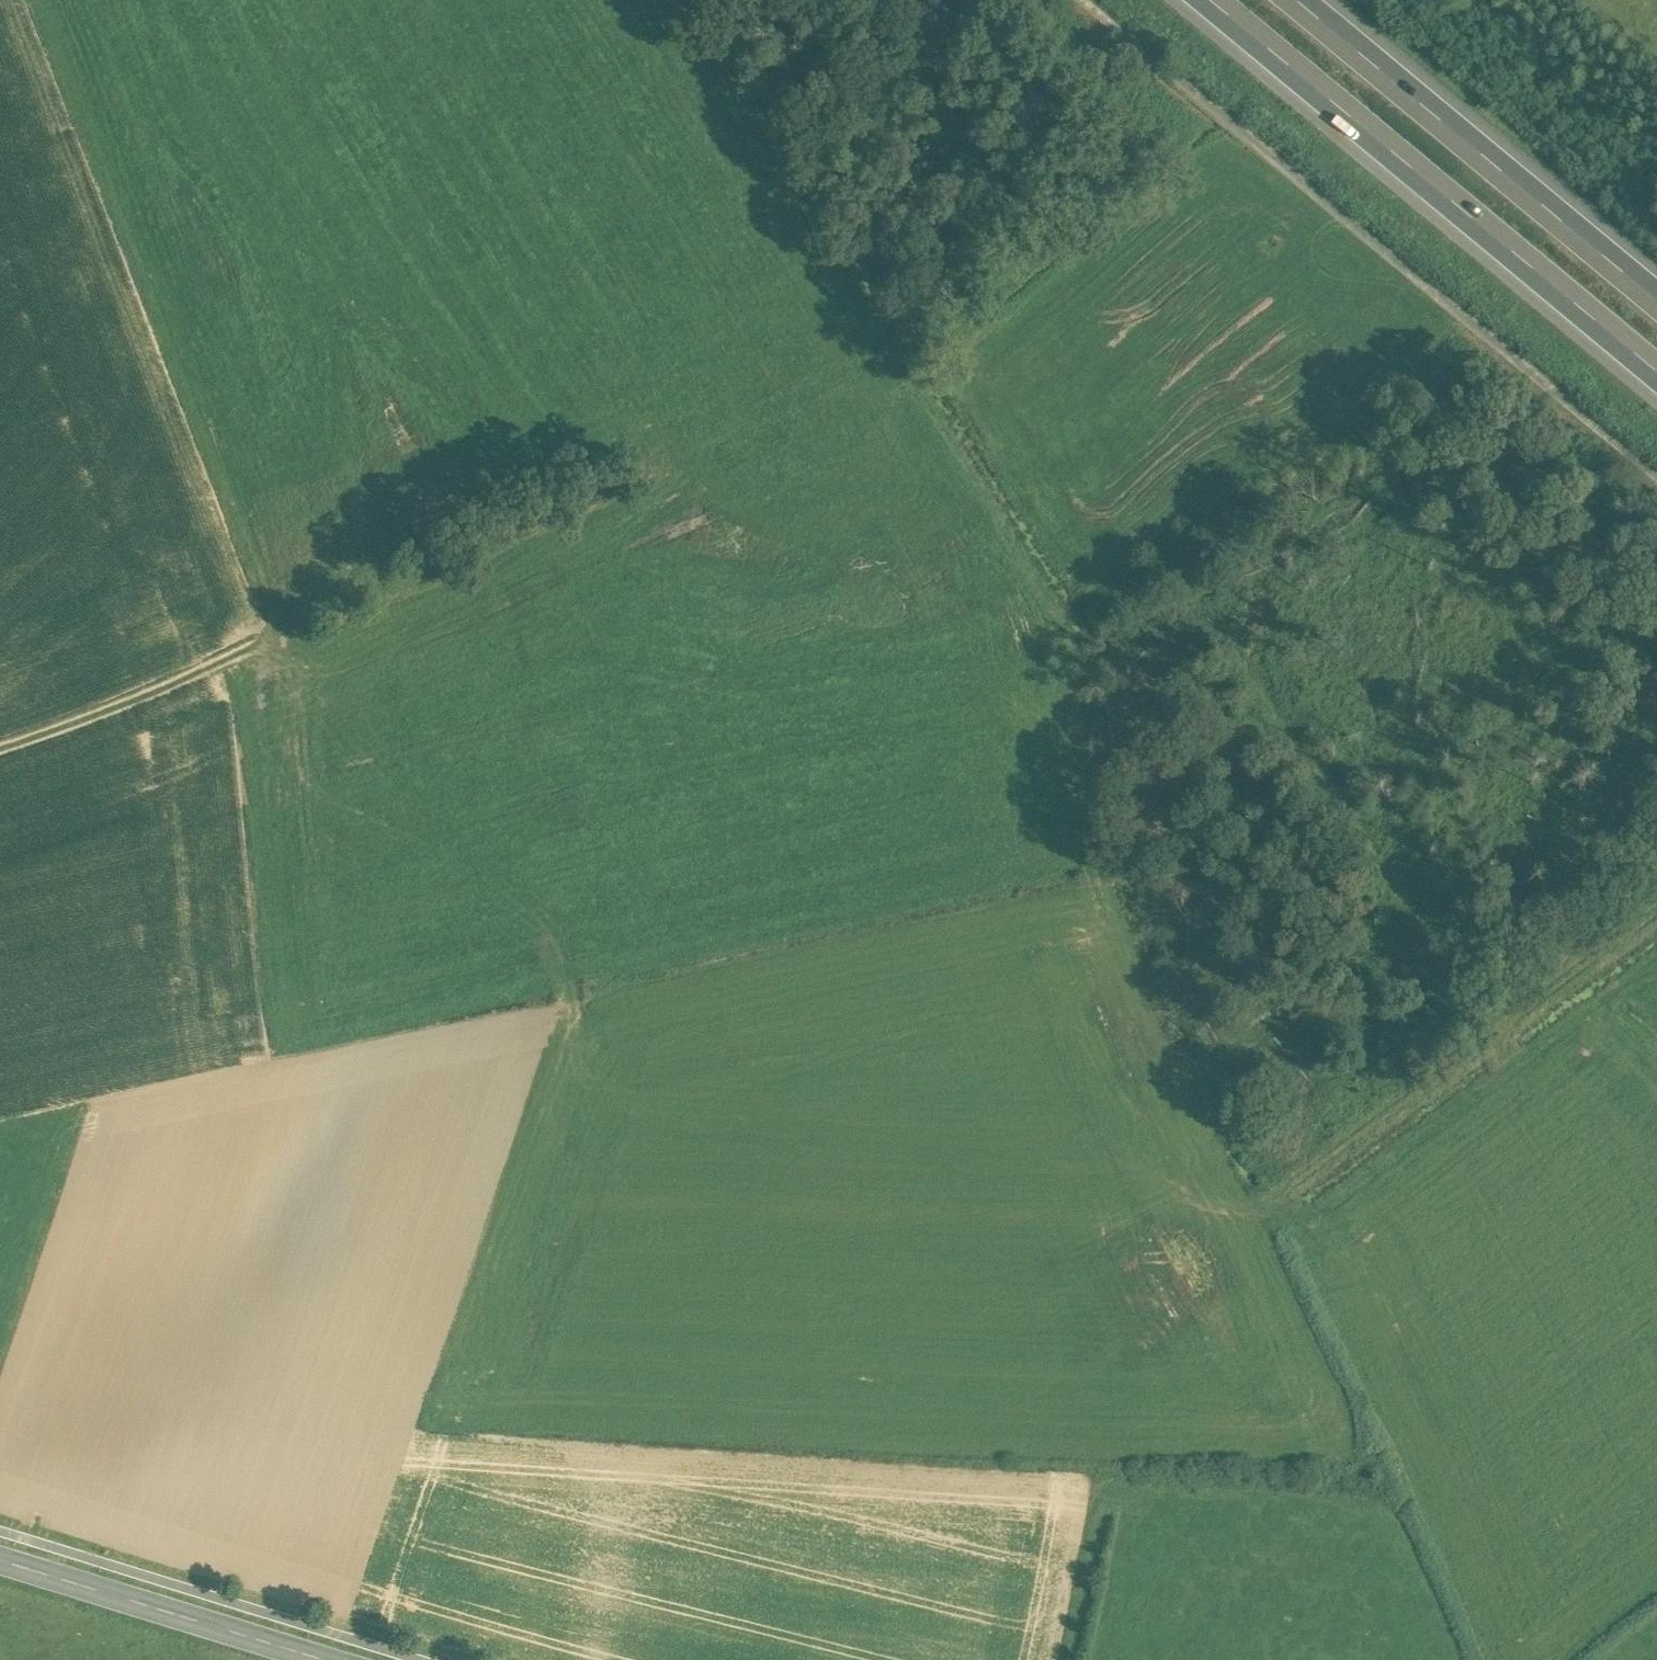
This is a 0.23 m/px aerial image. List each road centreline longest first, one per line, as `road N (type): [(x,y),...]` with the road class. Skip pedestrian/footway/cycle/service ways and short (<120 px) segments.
road 1 (track): [(1656,465),(1246,136),(1092,0)]
road 2 (track): [(648,490),(0,748)]
road 3 (motorway): [(1226,0),(1656,361)]
road 4 (motorway): [(1656,289),(1307,0)]
road 5 (secondary): [(342,1659),(0,1560)]

